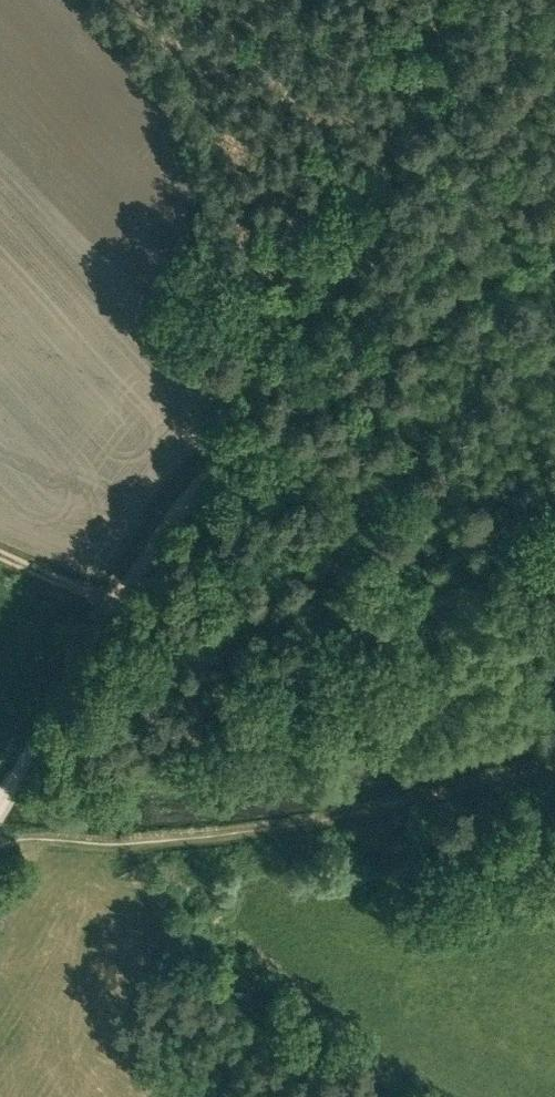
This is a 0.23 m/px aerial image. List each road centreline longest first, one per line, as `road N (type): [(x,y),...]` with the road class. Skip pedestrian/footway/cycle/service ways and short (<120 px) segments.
road 1 (track): [(554,223),(203,484),(0,811)]
road 2 (track): [(291,413),(340,273)]
road 3 (track): [(120,609),(0,558)]

